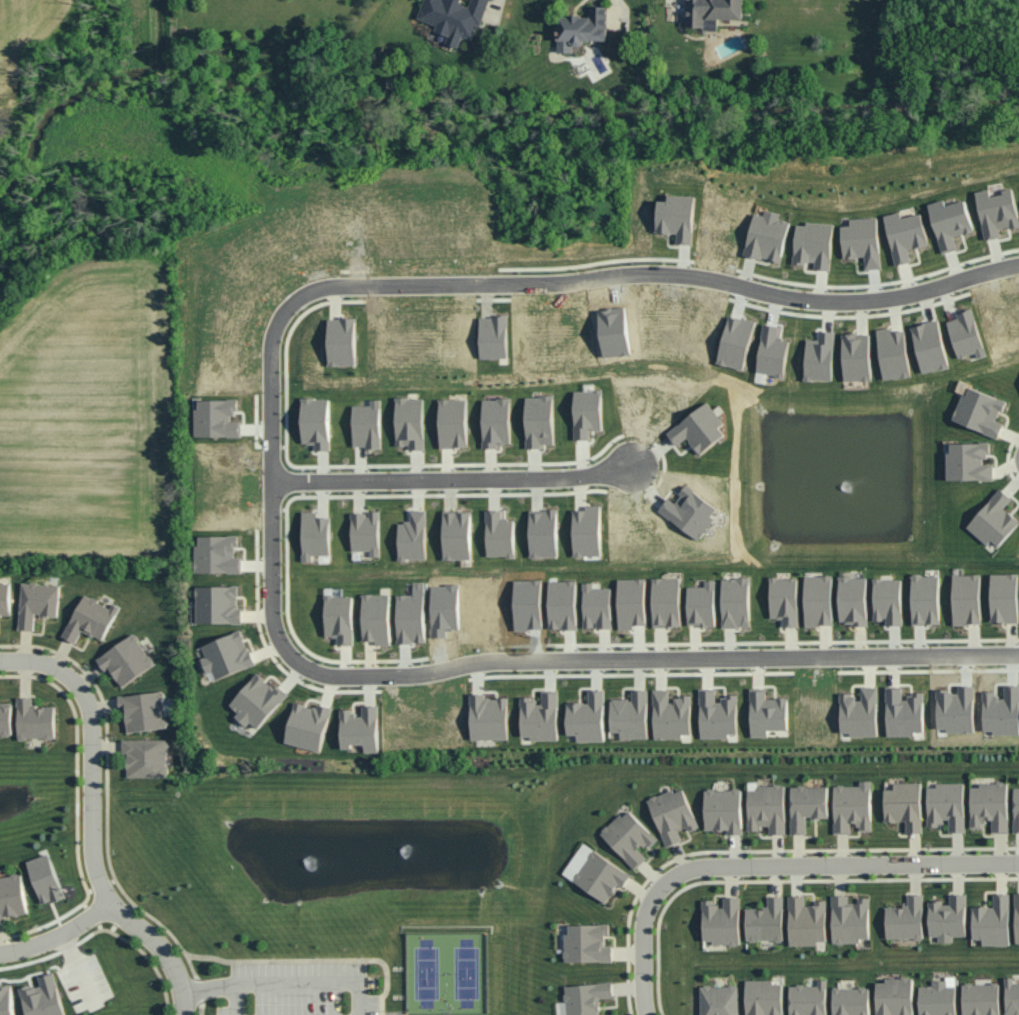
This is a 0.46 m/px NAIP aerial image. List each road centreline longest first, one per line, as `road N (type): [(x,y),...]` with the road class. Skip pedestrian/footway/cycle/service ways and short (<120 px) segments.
road 1 (residential): [(1018,266),(877,298),(827,299),(652,274),(333,287),(287,308)]
road 2 (residential): [(1018,654),(493,662),(419,676),(329,678),(289,659)]
road 3 (residential): [(1018,863),(695,870),(647,904),(639,980),(648,1014)]
road 4 (residential): [(64,674),(93,724),(93,859),(110,901),(169,960),(181,1014)]
road 5 (residential): [(269,482),(541,480),(639,468)]
road 6 (residential): [(289,659),(271,620),(269,482),(271,354),(287,308)]
road 7 (residential): [(0,955),(48,941),(110,901)]

